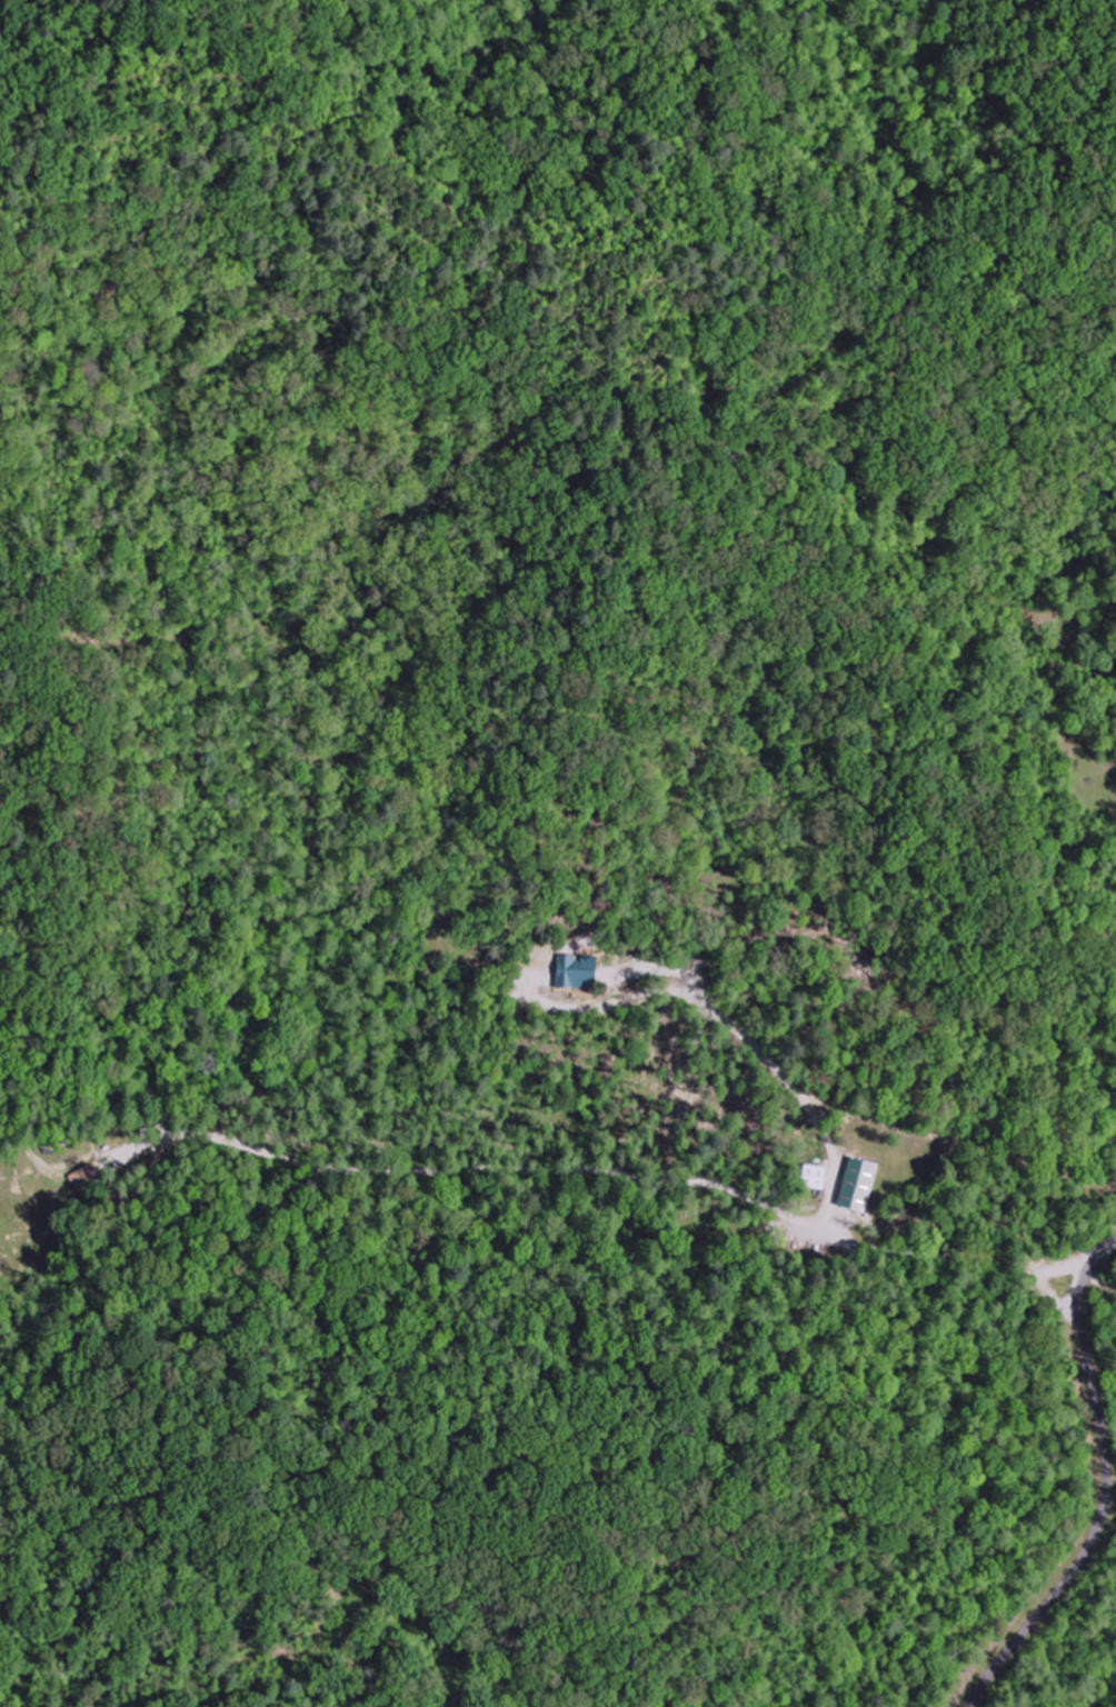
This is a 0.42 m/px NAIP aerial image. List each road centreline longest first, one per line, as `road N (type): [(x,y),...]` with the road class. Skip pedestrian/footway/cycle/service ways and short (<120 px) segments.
road 1 (residential): [(976,1706),(1097,1540),(1113,1504),(1082,1306),(1093,1269),(1115,1246)]

